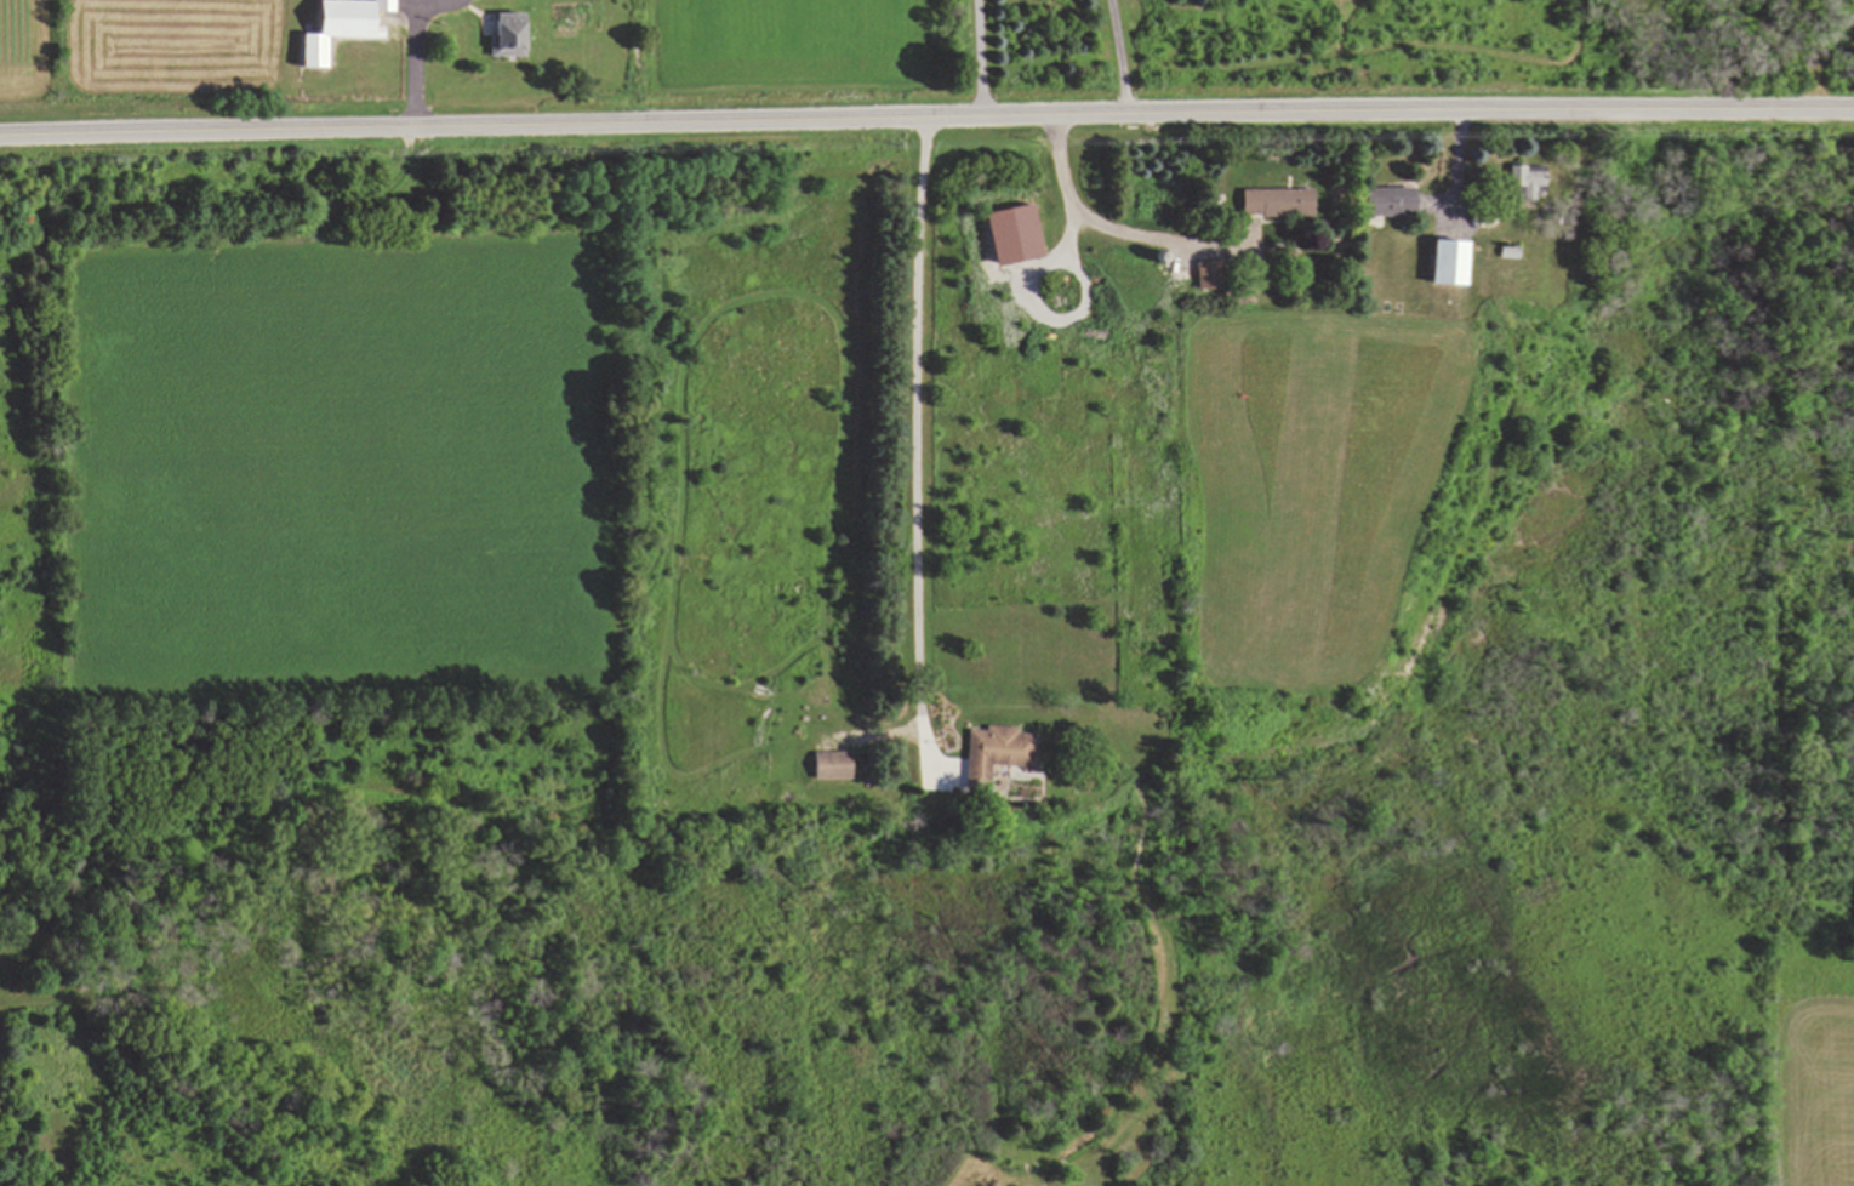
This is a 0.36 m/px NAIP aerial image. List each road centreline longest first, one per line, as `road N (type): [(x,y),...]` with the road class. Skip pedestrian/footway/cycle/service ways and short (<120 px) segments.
road 1 (tertiary): [(1853,112),(982,116),(0,136)]

